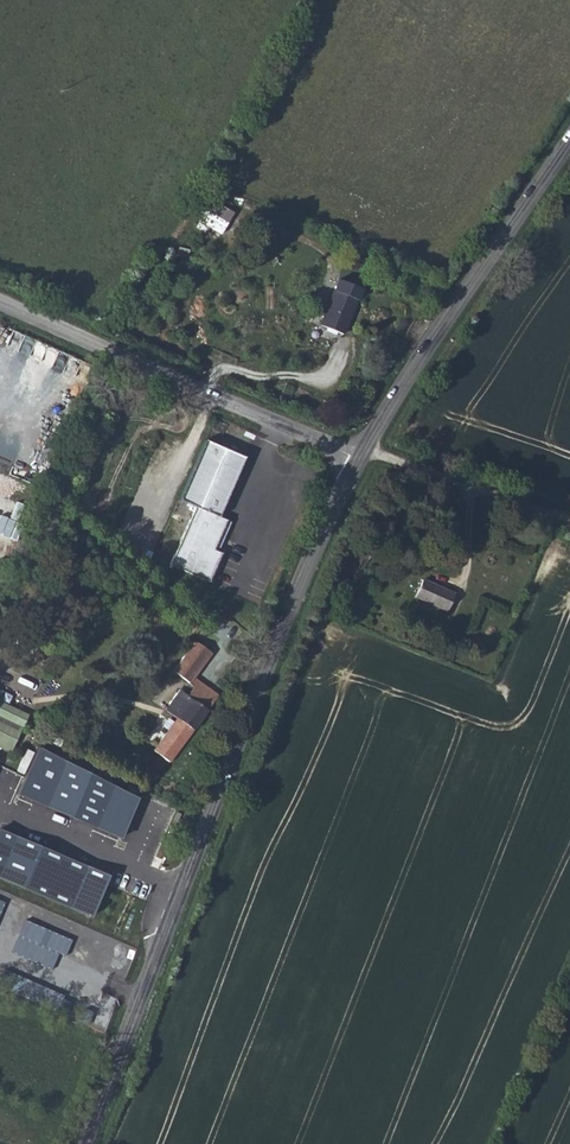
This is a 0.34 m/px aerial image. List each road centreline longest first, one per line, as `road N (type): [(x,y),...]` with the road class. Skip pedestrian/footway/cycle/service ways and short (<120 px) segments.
road 1 (tertiary): [(87,1143),(269,664),(358,459)]
road 2 (unclassified): [(0,301),(358,459)]
road 3 (tertiary): [(358,459),(569,142)]
road 4 (track): [(569,531),(358,459)]

